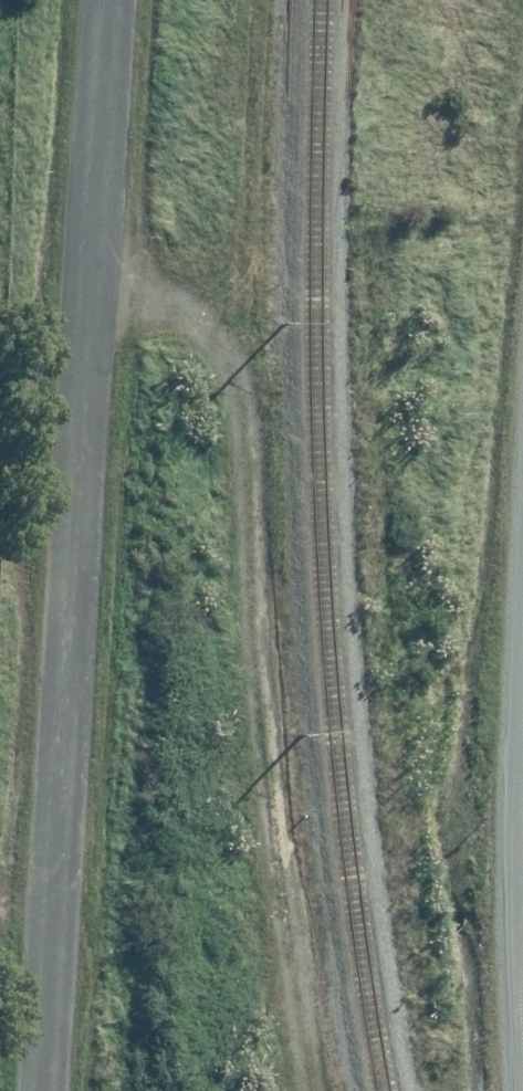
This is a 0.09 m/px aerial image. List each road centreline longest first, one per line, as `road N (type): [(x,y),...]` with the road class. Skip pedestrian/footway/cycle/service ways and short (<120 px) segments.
road 1 (unclassified): [(117,0),(50,1090)]

